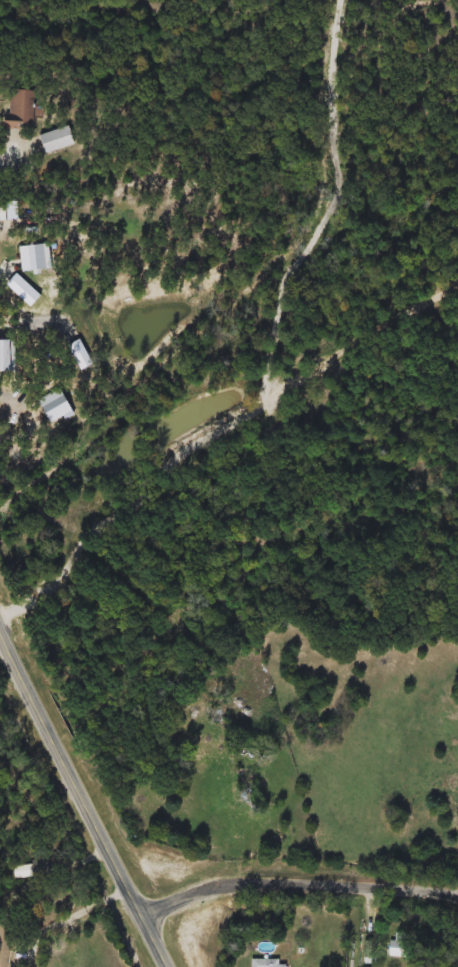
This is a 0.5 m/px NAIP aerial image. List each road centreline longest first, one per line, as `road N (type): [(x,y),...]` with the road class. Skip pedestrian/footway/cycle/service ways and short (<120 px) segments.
road 1 (tertiary): [(168,966),(0,636)]
road 2 (residential): [(139,911),(254,881),(457,894)]

